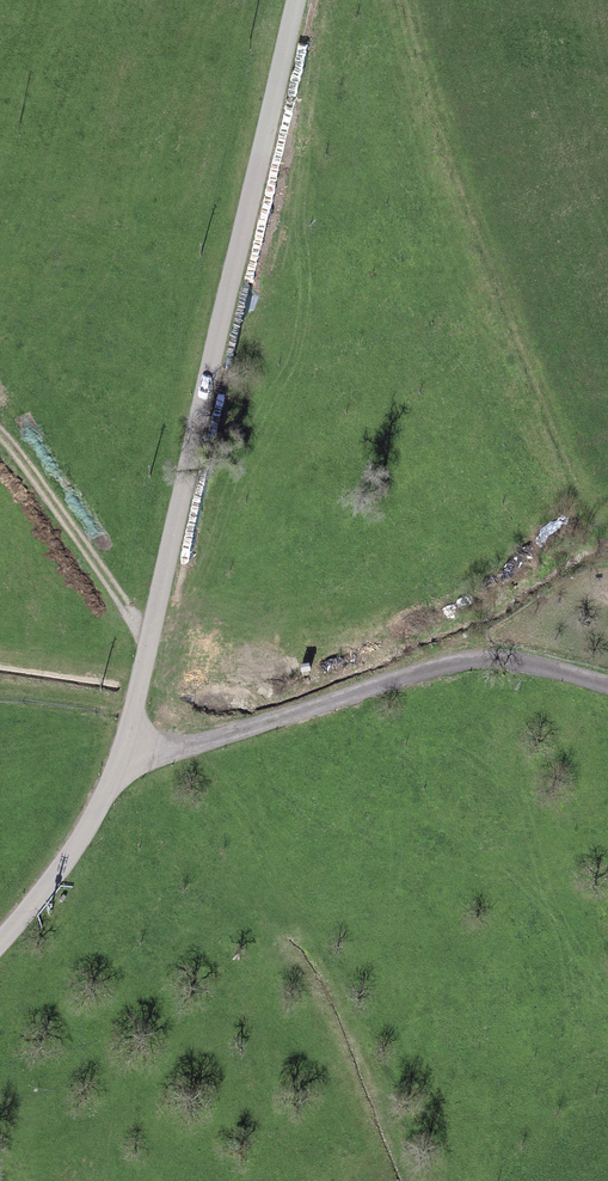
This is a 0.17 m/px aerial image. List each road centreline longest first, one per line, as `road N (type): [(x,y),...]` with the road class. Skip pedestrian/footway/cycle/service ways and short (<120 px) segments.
road 1 (unclassified): [(0,939),(49,884),(128,763),(299,0)]
road 2 (track): [(607,689),(482,658),(128,763)]
road 3 (track): [(0,440),(156,640)]

